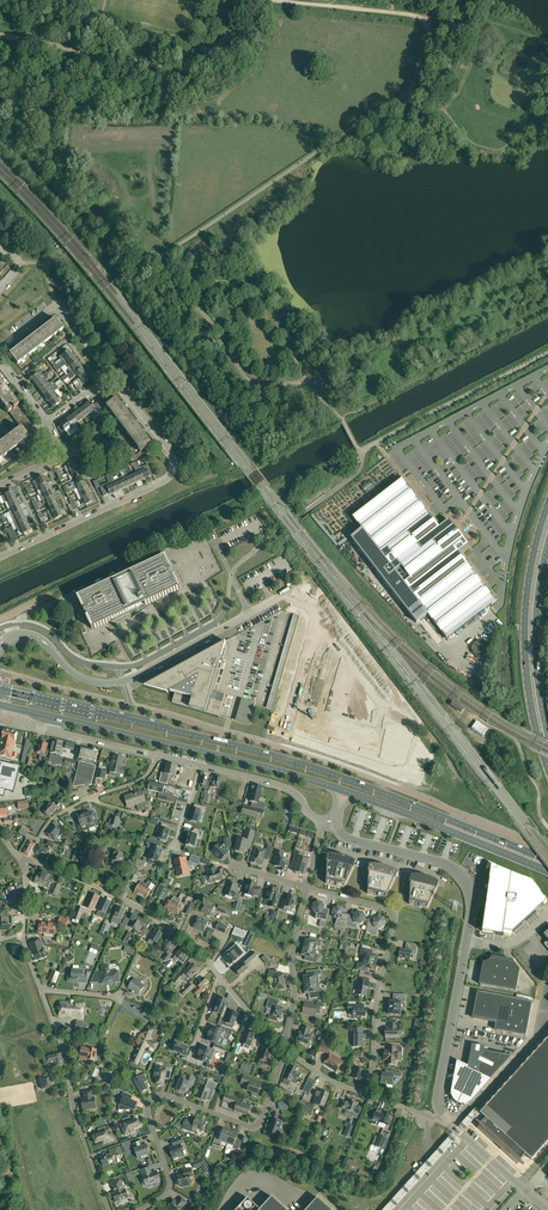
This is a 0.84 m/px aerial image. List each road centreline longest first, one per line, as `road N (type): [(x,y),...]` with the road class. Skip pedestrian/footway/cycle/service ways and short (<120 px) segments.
road 1 (primary): [(547,861),(282,758),(0,690)]
road 2 (primary): [(8,707),(332,787)]
road 3 (residential): [(140,1209),(171,1185),(148,1115),(151,1099),(166,1095),(256,1126),(285,1048)]
road 4 (track): [(156,257),(409,90)]
road 5 (unclassified): [(526,1190),(438,1106),(466,941)]
road 6 (residential): [(367,1094),(395,915),(308,887)]
road 7 (primary): [(547,502),(530,567),(525,642),(547,768)]
road 8 (unclassified): [(0,646),(38,639),(73,673),(113,683),(221,629)]
road 9 (track): [(323,398),(307,382),(251,383),(156,257)]
road 10 (residential): [(222,979),(142,909),(28,863)]
road 11 (residential): [(109,1209),(42,991)]
road 12 (unclassified): [(466,941),(473,902),(459,871),(354,841),(335,820)]
road 13 (residential): [(0,557),(170,478),(173,459)]
road 14 (primary): [(358,796),(547,871)]
road 15 (primary): [(547,733),(536,643),(547,543)]
road 16 (residential): [(28,863),(54,819),(135,783),(157,756)]
road 17 (residential): [(285,1048),(289,958),(308,887)]
road 18 (residential): [(21,723),(157,756)]
road 19 (residential): [(200,767),(290,790),(324,822)]
road 20 (unclassified): [(42,991),(24,941),(28,863)]

